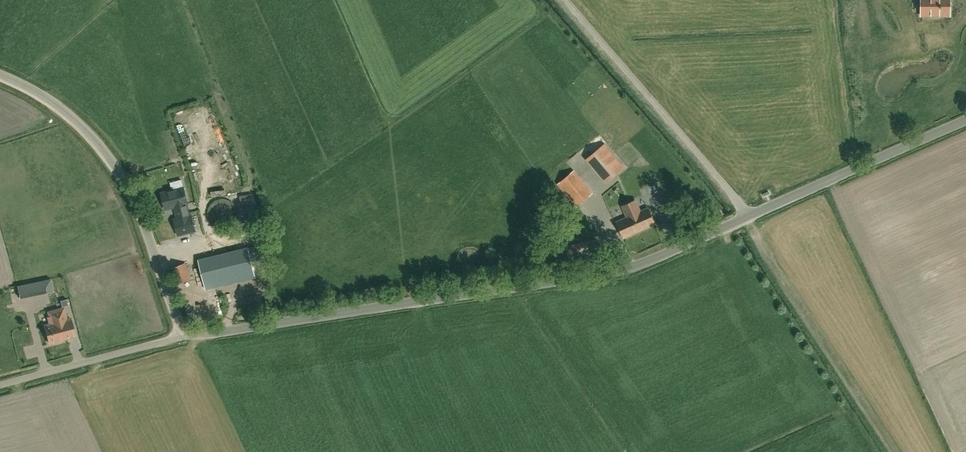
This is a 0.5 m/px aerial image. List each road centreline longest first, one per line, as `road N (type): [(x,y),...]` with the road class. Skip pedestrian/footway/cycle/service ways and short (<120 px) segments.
road 1 (tertiary): [(185,336),(637,267),(746,217)]
road 2 (tertiary): [(185,336),(126,180),(70,114),(0,80)]
road 3 (unclassified): [(746,217),(563,0)]
road 4 (tertiary): [(746,217),(965,120)]
road 5 (unclassified): [(0,385),(185,336)]

